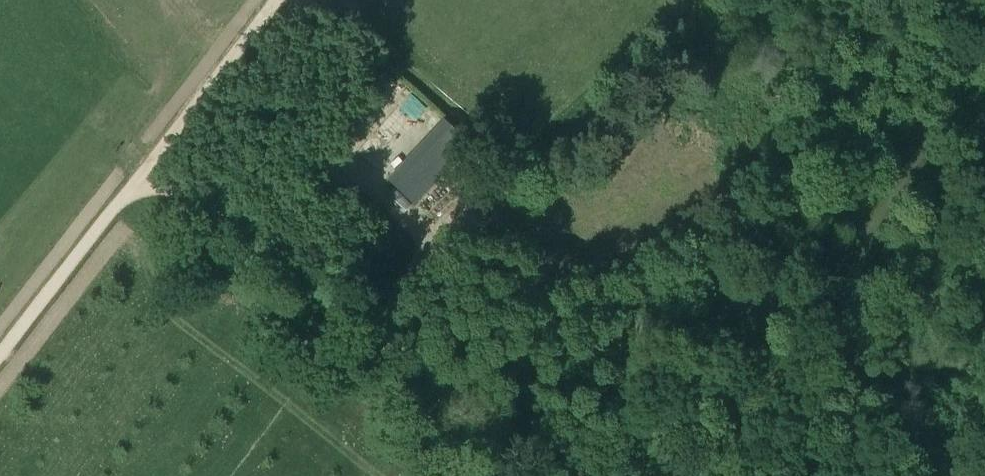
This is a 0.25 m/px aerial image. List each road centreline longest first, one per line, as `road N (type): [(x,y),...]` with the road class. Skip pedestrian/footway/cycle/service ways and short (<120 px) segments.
road 1 (track): [(984,38),(711,475)]
road 2 (track): [(562,475),(162,183)]
road 3 (track): [(0,354),(270,0)]

